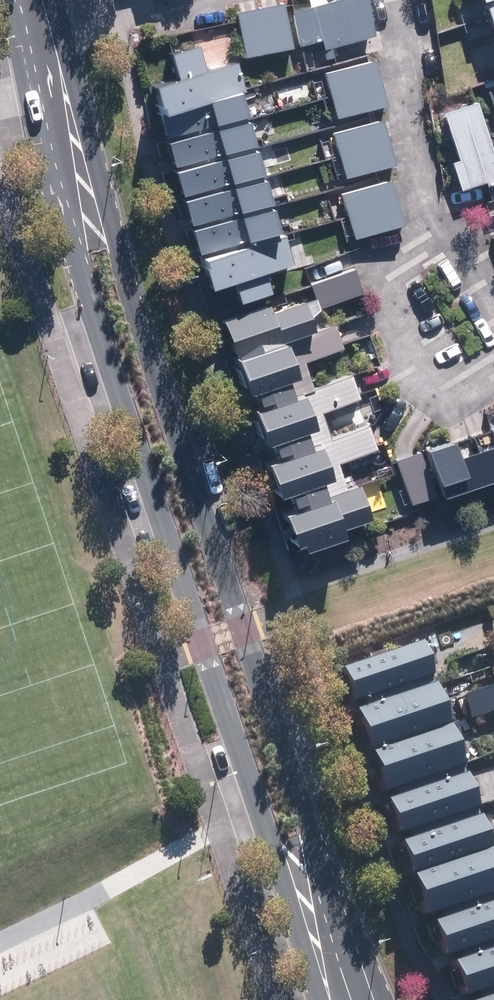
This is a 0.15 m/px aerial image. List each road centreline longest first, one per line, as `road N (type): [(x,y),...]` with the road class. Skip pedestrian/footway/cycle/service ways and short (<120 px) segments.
road 1 (secondary): [(317,926),(256,813),(83,264),(50,63)]
road 2 (secondary): [(50,63),(299,798),(317,926)]
road 3 (residential): [(423,240),(376,266),(402,381),(446,408),(493,377)]
road 4 (residential): [(391,0),(423,240)]
road 5 (residential): [(164,0),(39,24)]

